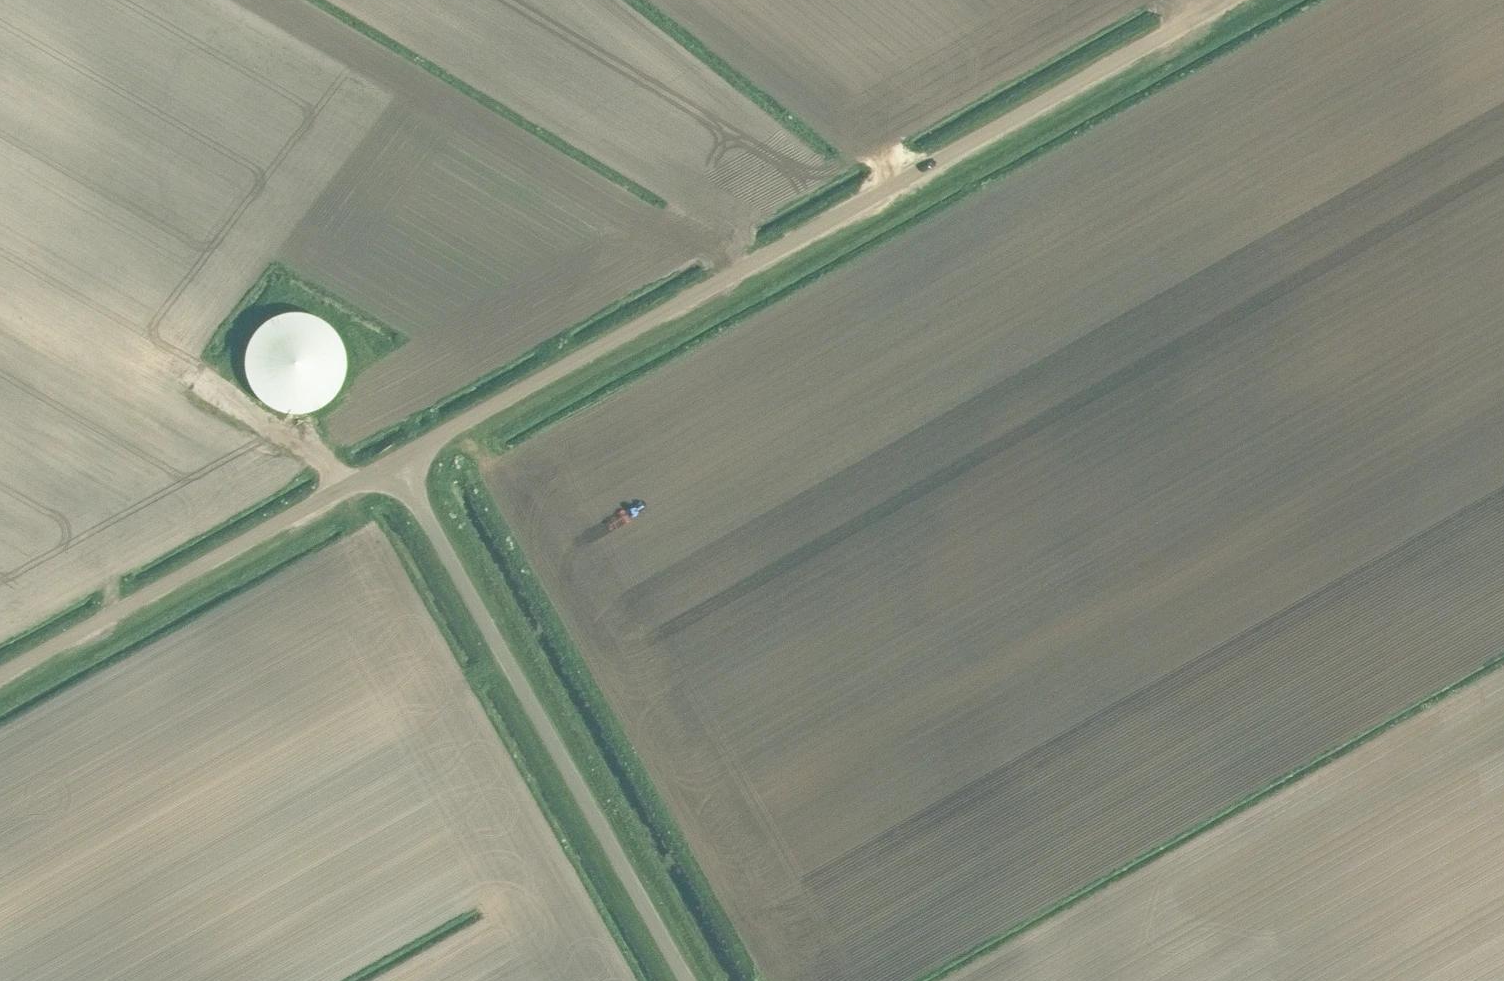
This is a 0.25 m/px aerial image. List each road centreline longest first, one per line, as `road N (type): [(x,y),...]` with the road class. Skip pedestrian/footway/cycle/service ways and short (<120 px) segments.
road 1 (unclassified): [(394,461),(1226,0)]
road 2 (unclassified): [(682,980),(394,461)]
road 3 (unclassified): [(0,677),(394,461)]

